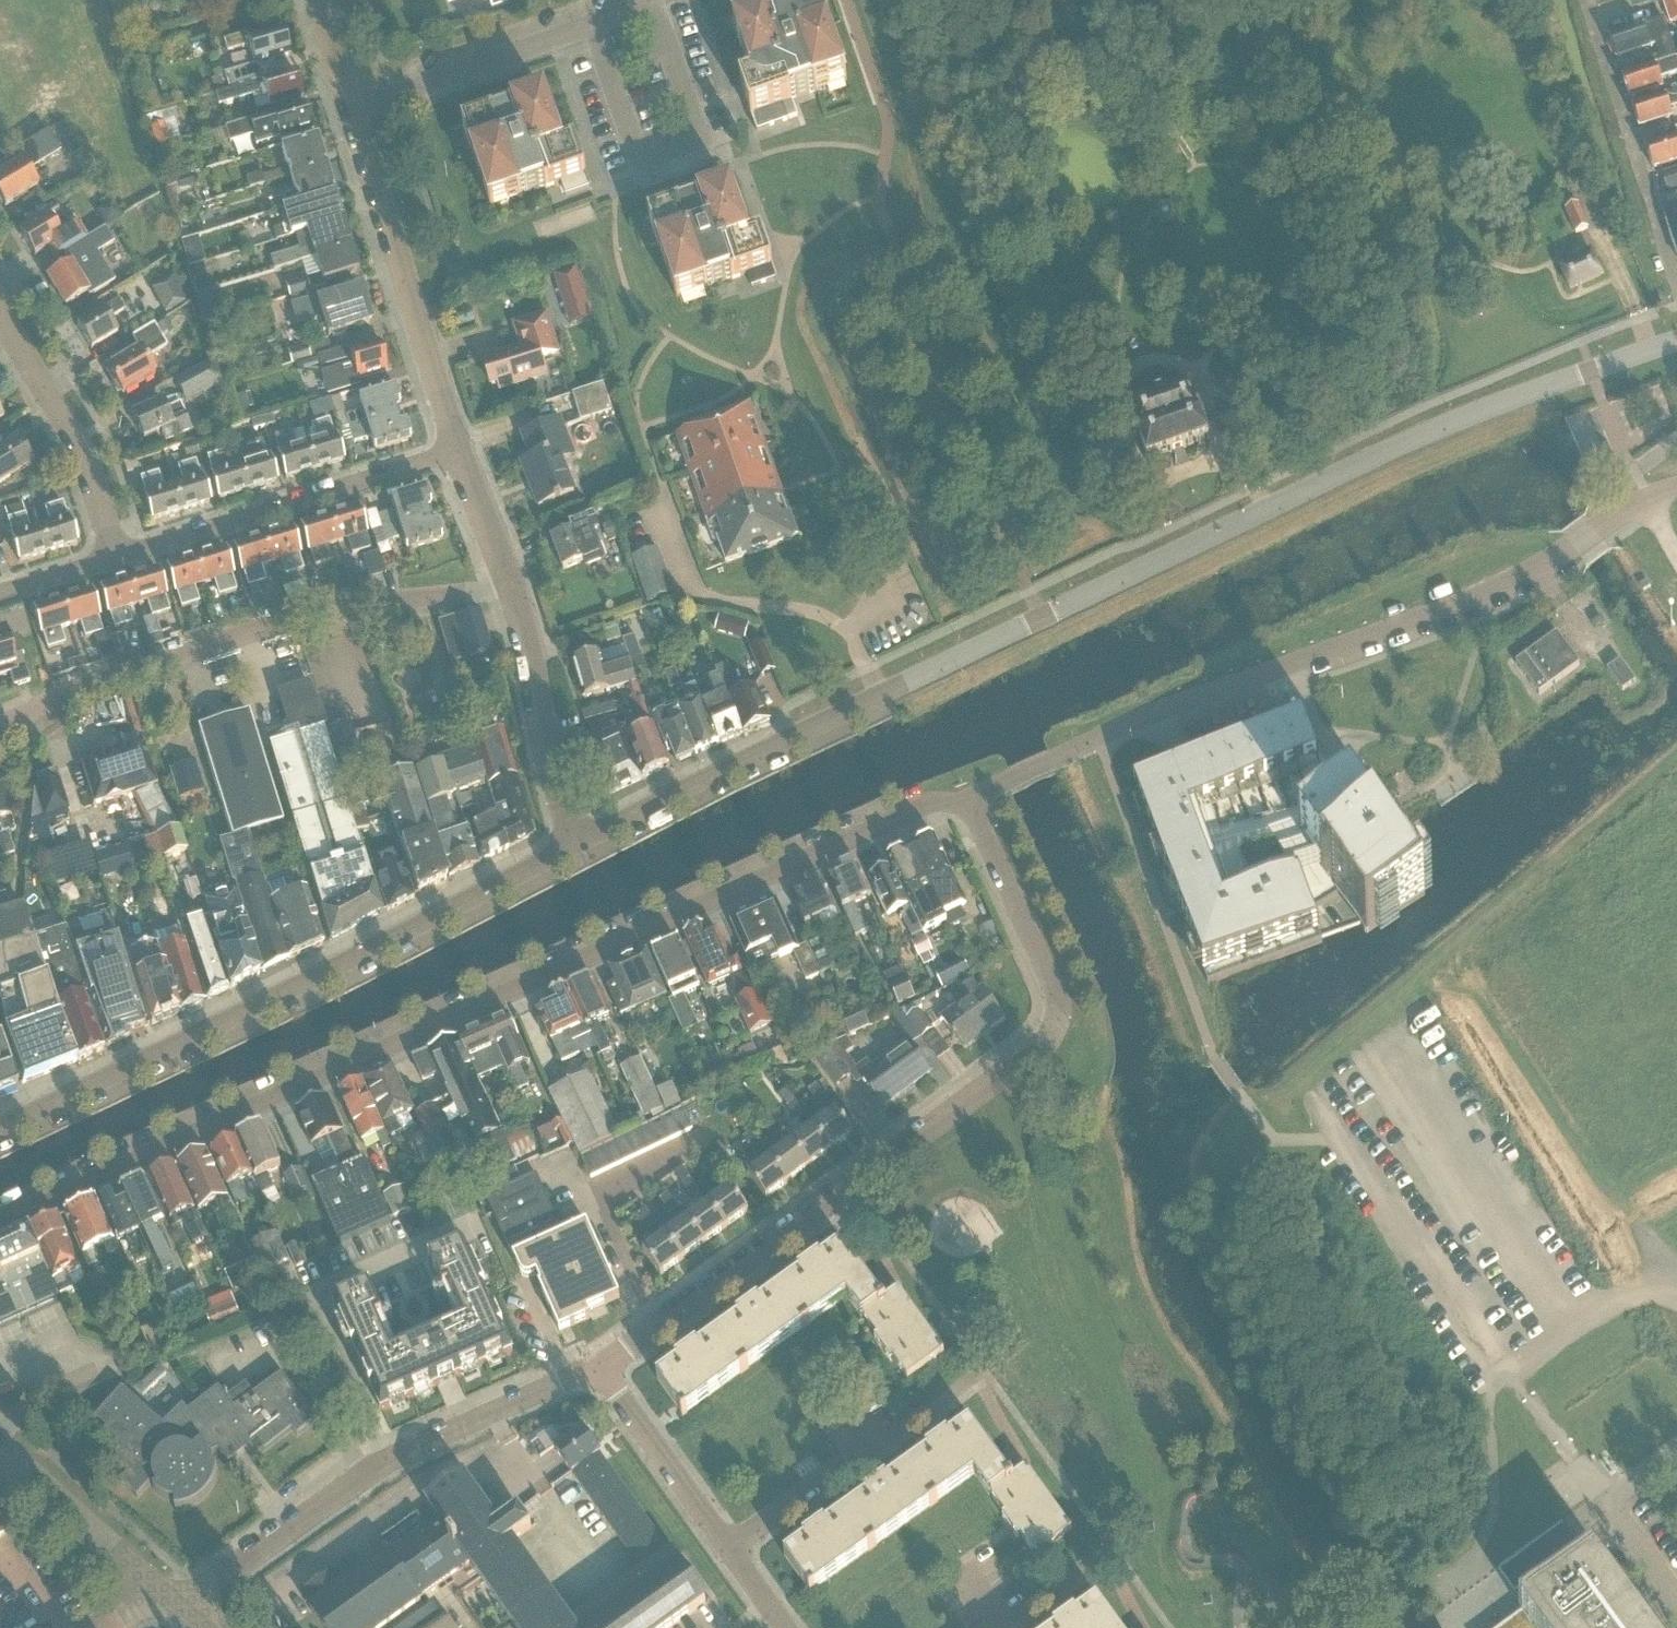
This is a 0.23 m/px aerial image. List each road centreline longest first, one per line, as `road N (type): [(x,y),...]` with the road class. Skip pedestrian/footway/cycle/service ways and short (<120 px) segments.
road 1 (residential): [(0,1216),(927,804),(968,798)]
road 2 (residential): [(574,848),(1447,423)]
road 3 (residential): [(599,1363),(1049,1038),(1056,993),(968,798)]
road 4 (residential): [(968,798),(1101,735),(1466,601),(1676,487)]
road 5 (residential): [(0,1125),(574,848)]
road 6 (residential): [(0,728),(218,643),(465,593),(507,593)]
road 7 (residential): [(179,1611),(384,1460),(599,1363)]
road 8 (residential): [(460,452),(352,109)]
road 9 (residential): [(120,556),(460,452)]
road 10 (residential): [(352,109),(654,1)]
road 11 (residential): [(1676,288),(1584,0)]
road 12 (residential): [(120,556),(78,428),(0,311)]
road 13 (residential): [(574,848),(543,702),(507,593)]
road 14 (unclassified): [(1447,423),(1676,340)]
road 15 (residential): [(724,1551),(599,1363)]
road 16 (residential): [(724,1551),(906,1421)]
road 17 (tertiary): [(149,1580),(0,1439)]
road 18 (unclassified): [(1676,1455),(1612,1503),(1676,1594)]
road 19 (residential): [(507,593),(460,452)]
road 20 (residential): [(0,593),(120,556)]

